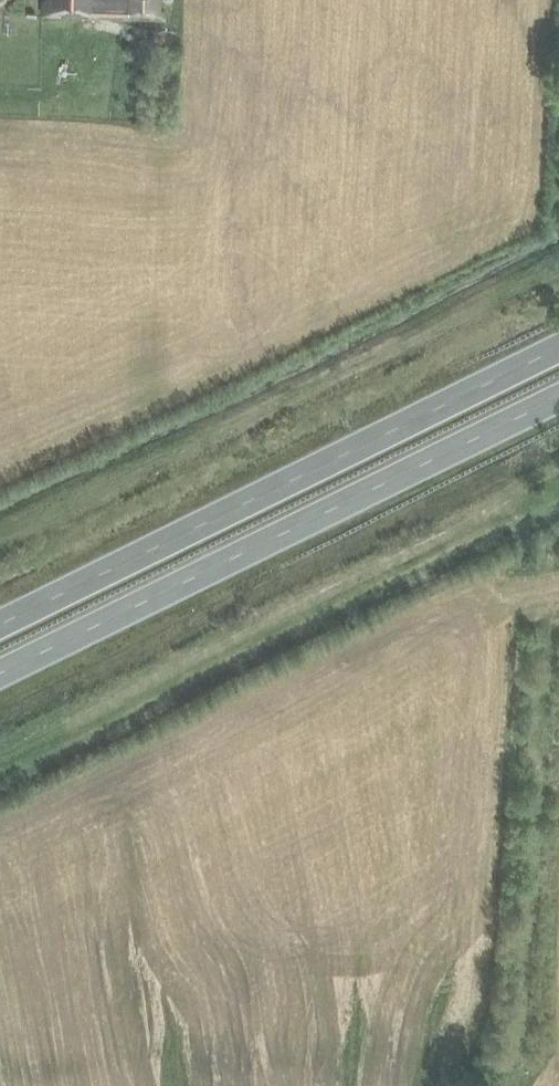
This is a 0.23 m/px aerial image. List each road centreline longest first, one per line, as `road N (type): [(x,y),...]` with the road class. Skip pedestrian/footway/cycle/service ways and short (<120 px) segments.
road 1 (trunk): [(0,677),(558,400)]
road 2 (trunk): [(558,350),(0,626)]

